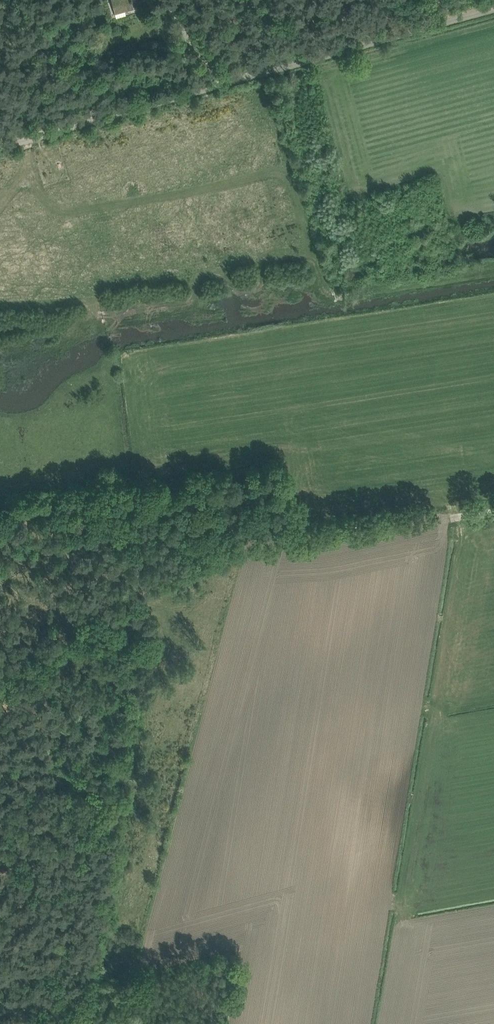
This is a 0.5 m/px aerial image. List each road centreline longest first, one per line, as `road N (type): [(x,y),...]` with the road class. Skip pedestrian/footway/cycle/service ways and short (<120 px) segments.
road 1 (unclassified): [(0,142),(493,8)]

